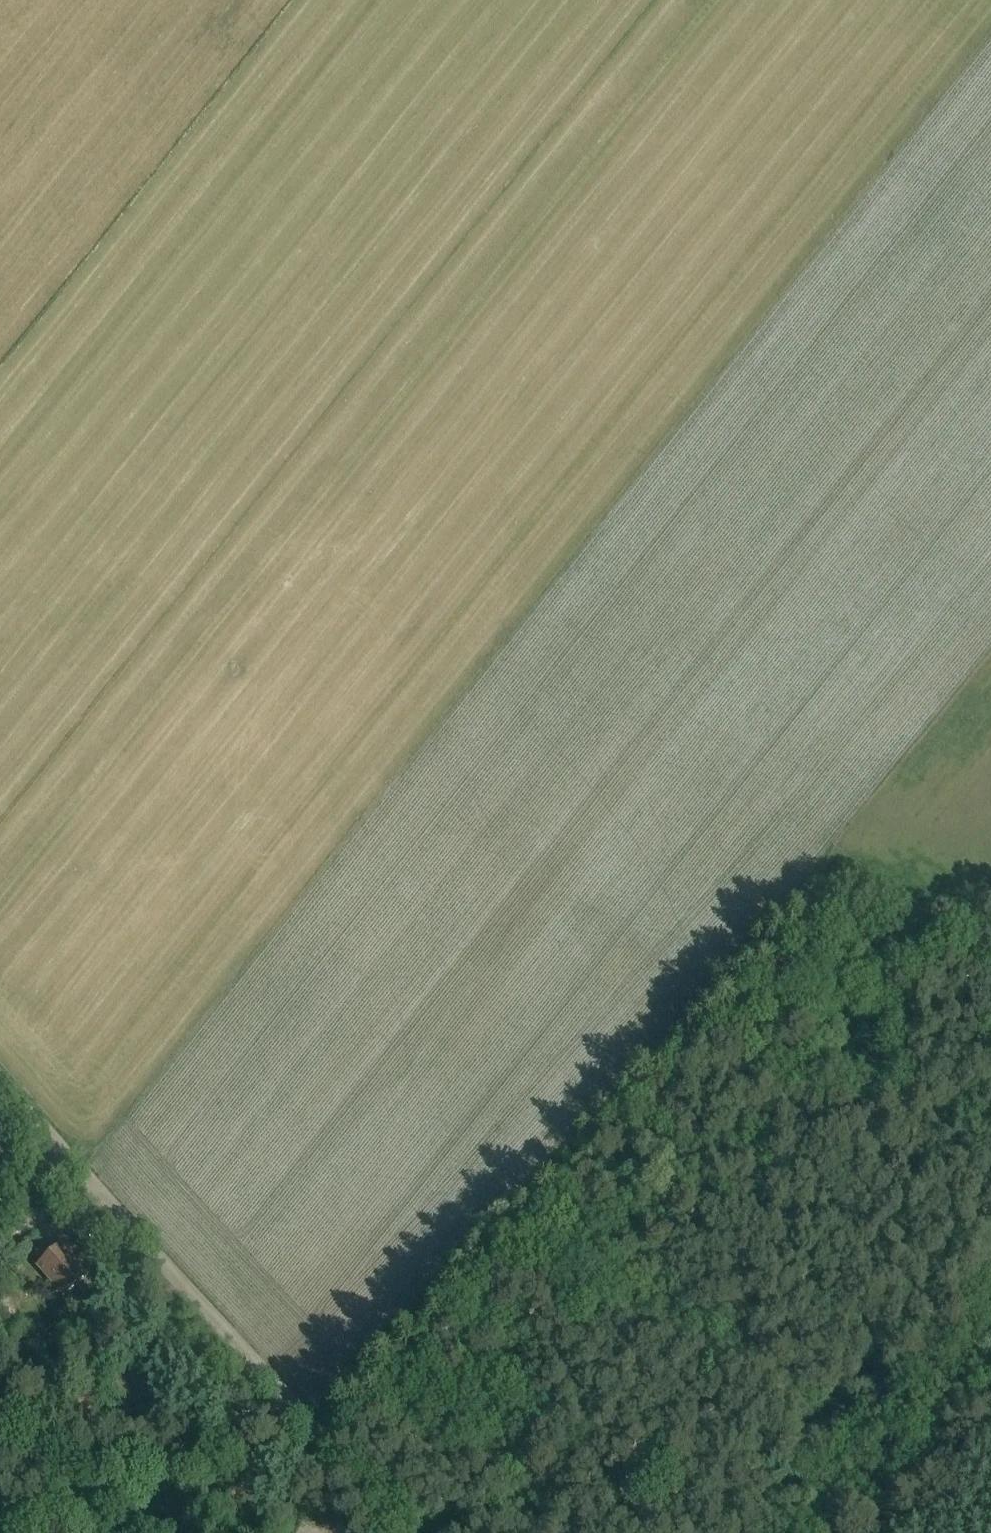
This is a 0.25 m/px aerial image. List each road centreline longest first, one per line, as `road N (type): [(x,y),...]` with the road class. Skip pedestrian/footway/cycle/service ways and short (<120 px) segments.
road 1 (track): [(409,1532),(0,1086)]
road 2 (track): [(258,1368),(179,1446),(140,1472)]

